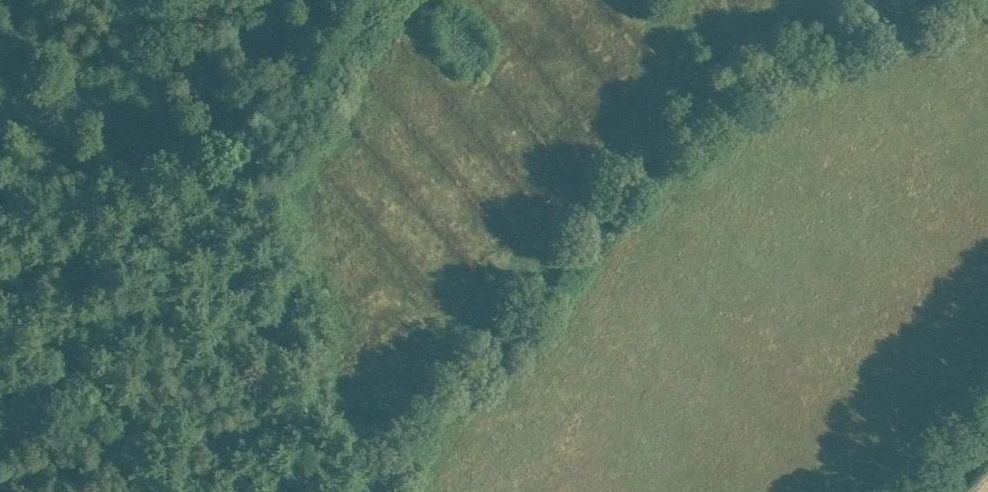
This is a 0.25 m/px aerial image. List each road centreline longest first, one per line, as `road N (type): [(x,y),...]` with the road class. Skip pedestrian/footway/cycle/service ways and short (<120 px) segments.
road 1 (track): [(987,7),(778,72),(713,103),(665,143),(457,398),(368,491)]

